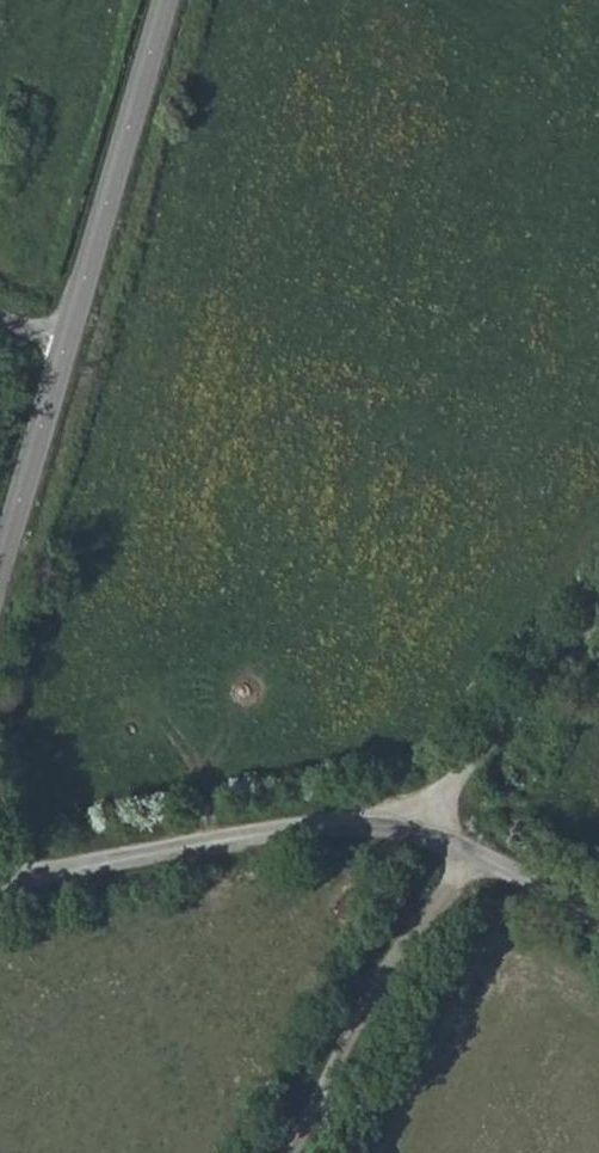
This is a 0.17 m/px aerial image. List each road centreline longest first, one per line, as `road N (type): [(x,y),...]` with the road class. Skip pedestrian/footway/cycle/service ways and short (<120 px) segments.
road 1 (unclassified): [(0,883),(416,817)]
road 2 (unclassified): [(56,346),(163,0)]
road 3 (track): [(307,1152),(476,851)]
road 4 (track): [(416,817),(598,621)]
road 5 (unclassified): [(0,560),(56,346)]
road 6 (unclassified): [(598,916),(416,817)]

